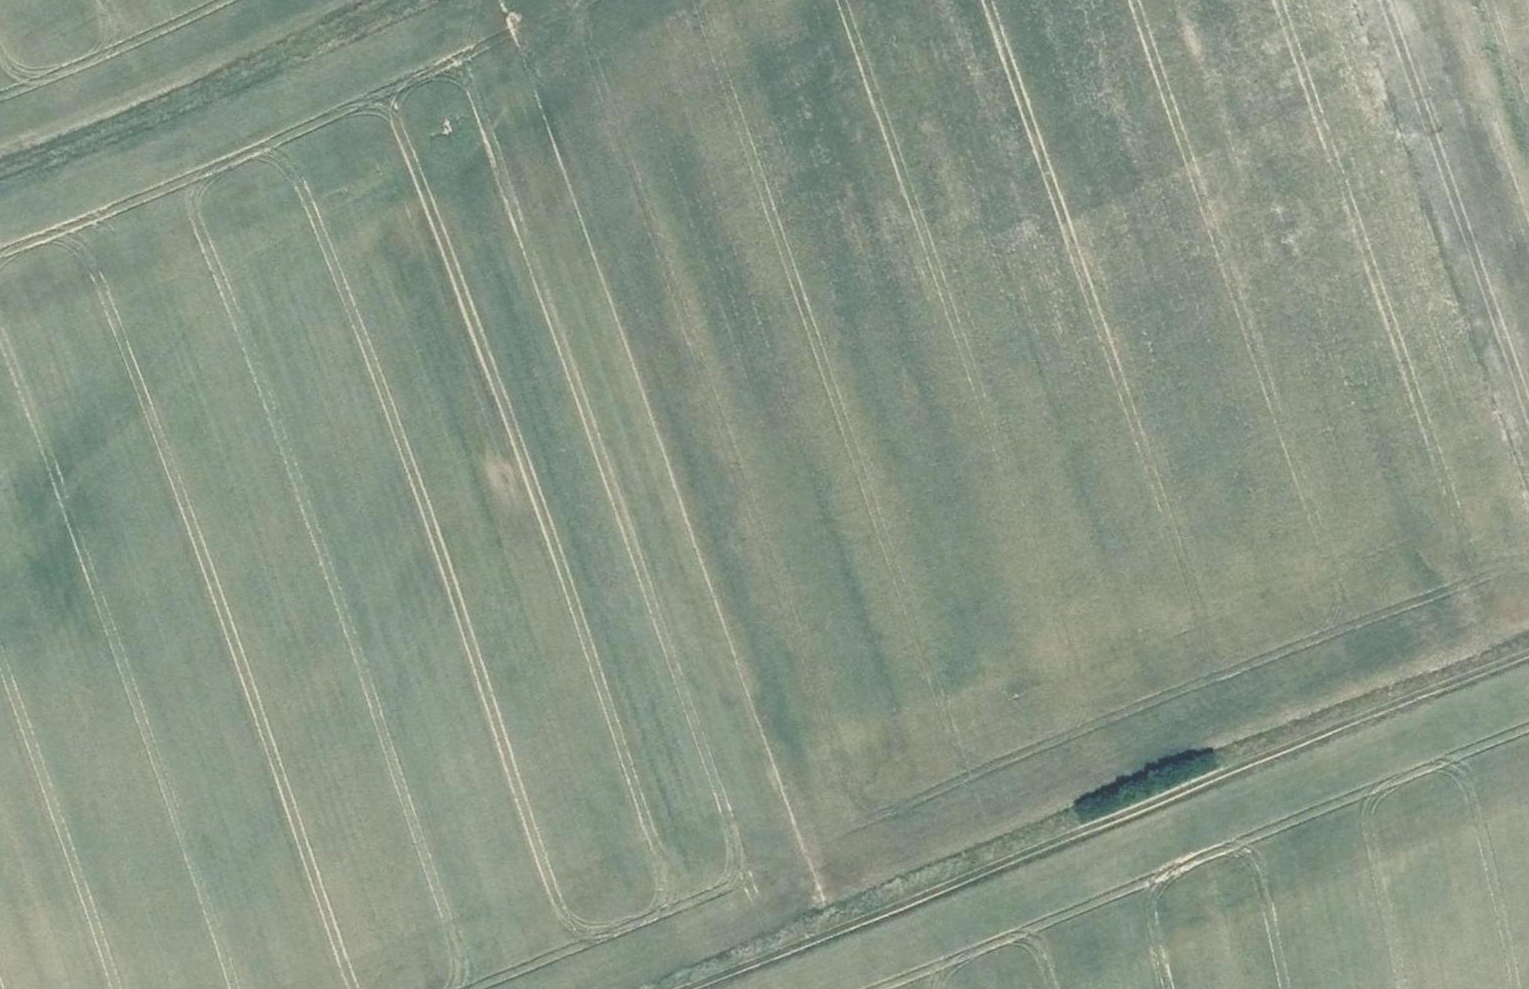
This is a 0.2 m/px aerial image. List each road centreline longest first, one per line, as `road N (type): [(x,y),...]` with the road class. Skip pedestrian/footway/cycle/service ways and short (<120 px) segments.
road 1 (track): [(1528,647),(643,988)]
road 2 (track): [(0,170),(397,0)]

